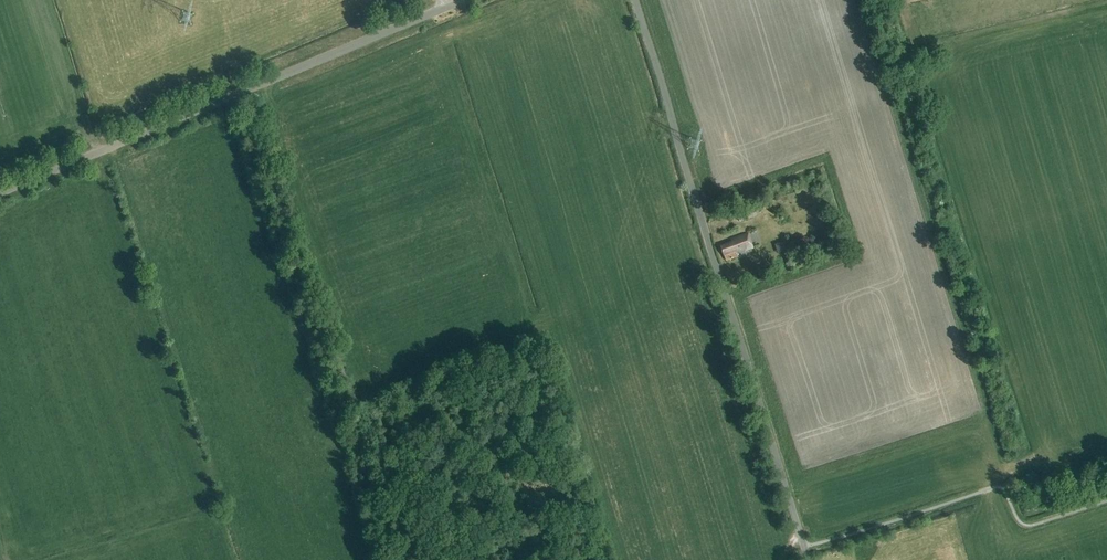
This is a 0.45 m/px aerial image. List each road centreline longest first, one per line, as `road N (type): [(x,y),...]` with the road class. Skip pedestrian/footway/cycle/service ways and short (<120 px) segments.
road 1 (unclassified): [(808,559),(635,0)]
road 2 (unclassified): [(0,195),(444,8)]

